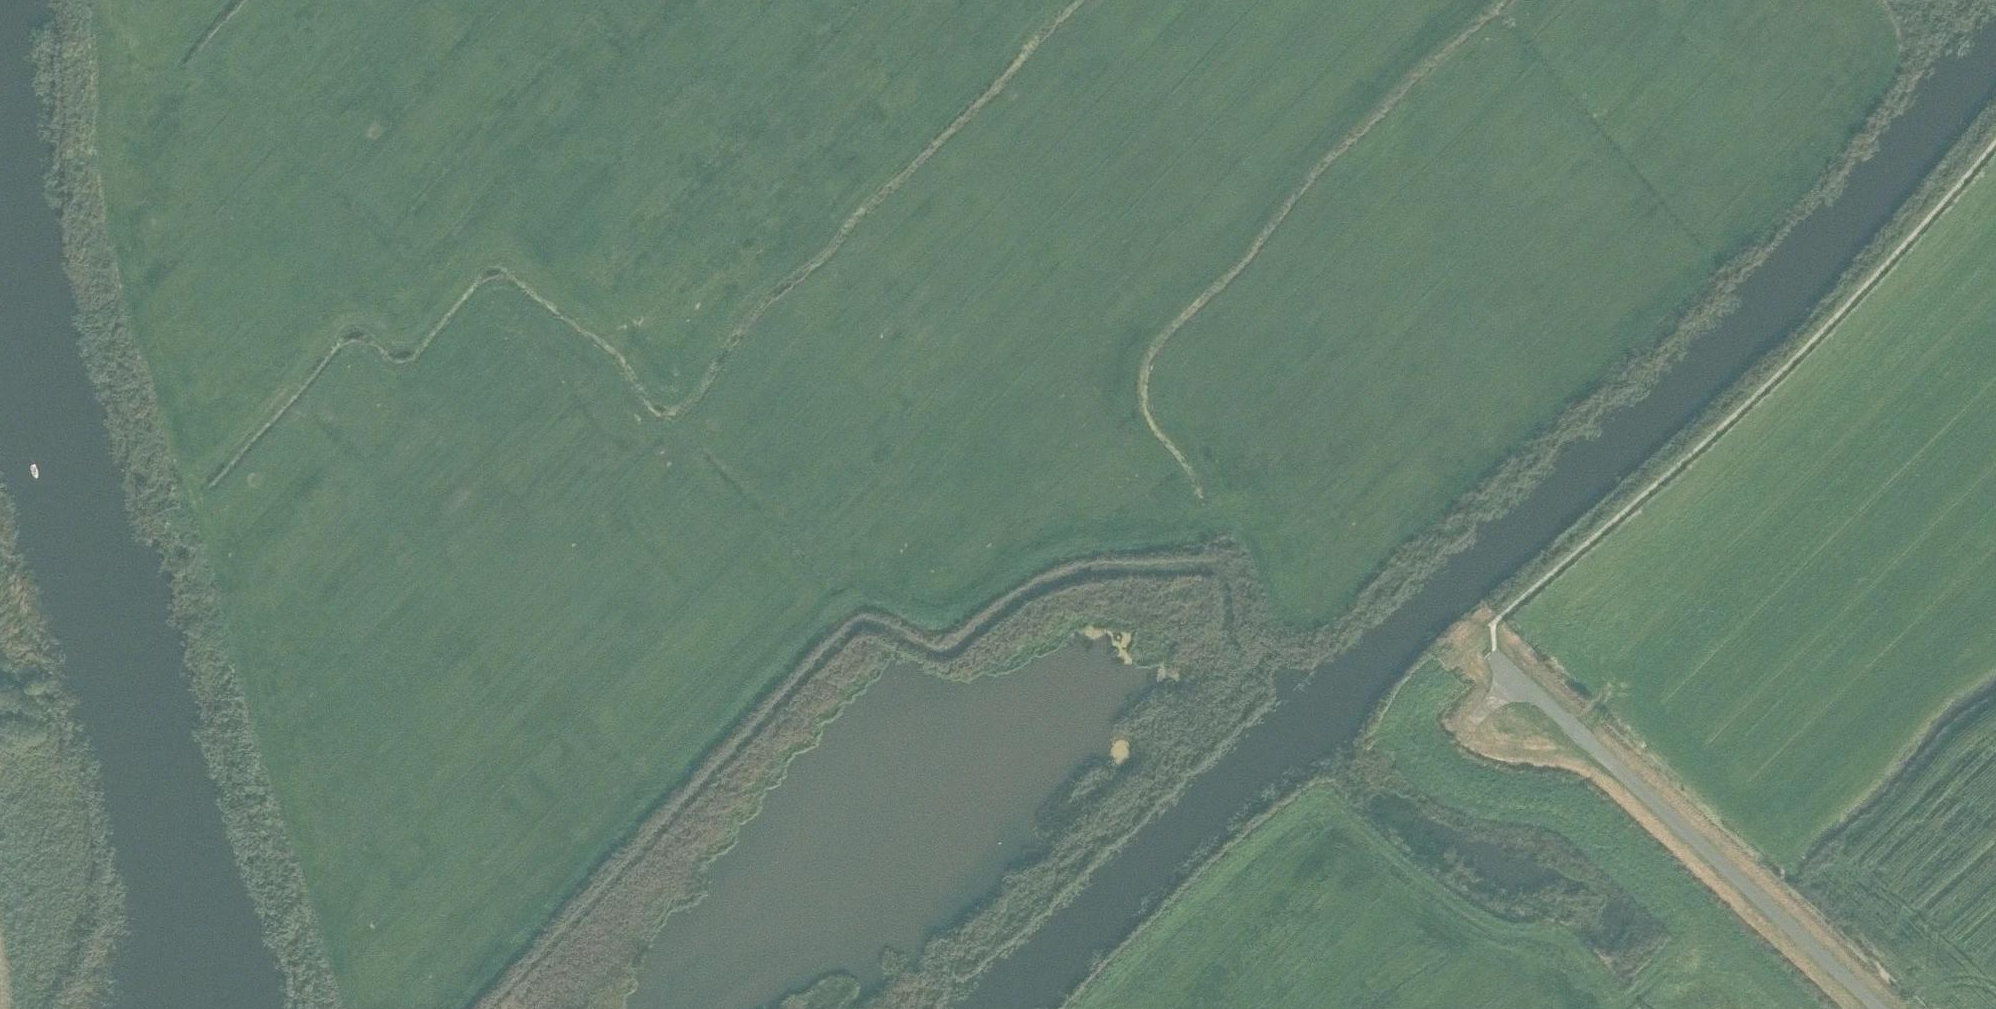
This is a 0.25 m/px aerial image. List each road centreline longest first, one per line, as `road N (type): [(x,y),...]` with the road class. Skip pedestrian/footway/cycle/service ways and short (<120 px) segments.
road 1 (unclassified): [(1884,1008),(1517,676)]

